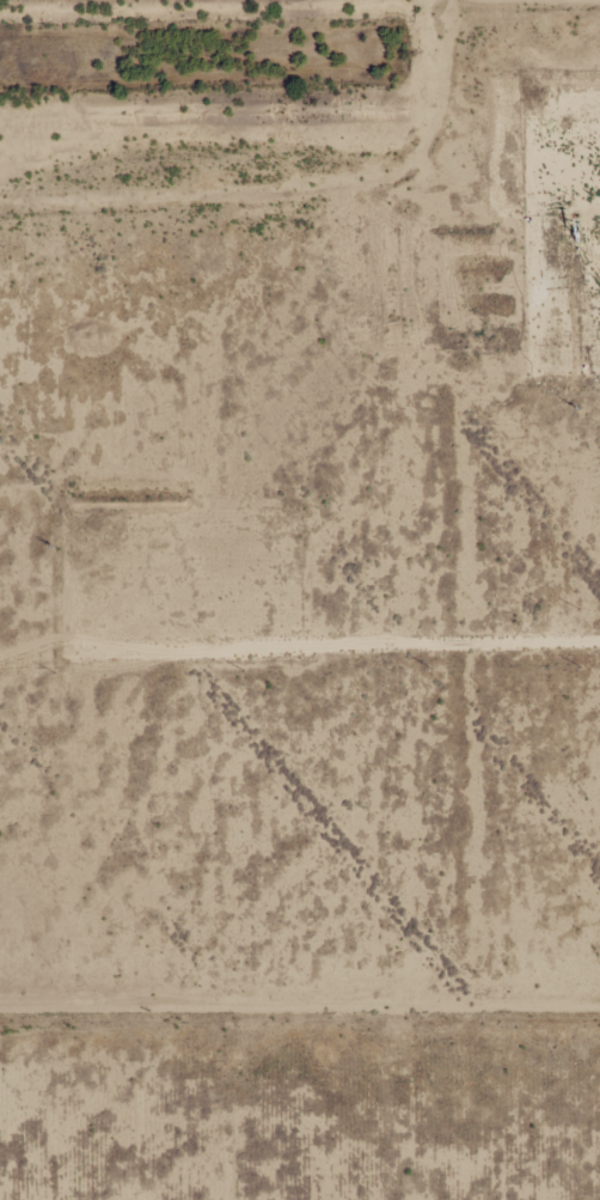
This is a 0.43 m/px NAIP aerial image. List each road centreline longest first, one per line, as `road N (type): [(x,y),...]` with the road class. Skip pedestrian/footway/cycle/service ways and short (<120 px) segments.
road 1 (track): [(0,994),(599,992)]

